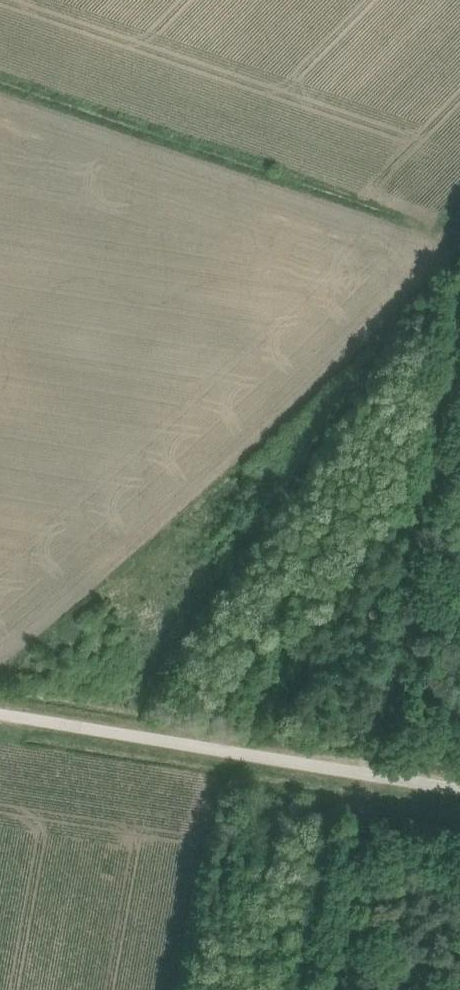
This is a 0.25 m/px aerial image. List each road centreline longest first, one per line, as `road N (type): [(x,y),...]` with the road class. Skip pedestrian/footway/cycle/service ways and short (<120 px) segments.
road 1 (unclassified): [(459,789),(0,713)]

